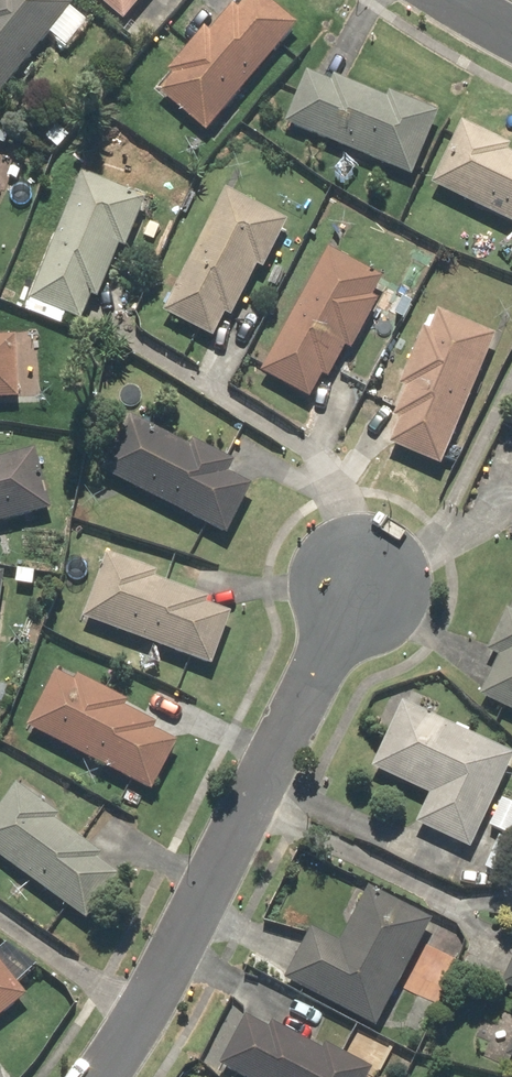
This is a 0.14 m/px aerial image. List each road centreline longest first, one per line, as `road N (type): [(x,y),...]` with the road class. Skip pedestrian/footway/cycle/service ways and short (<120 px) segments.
road 1 (residential): [(366,575),(103,1076)]

